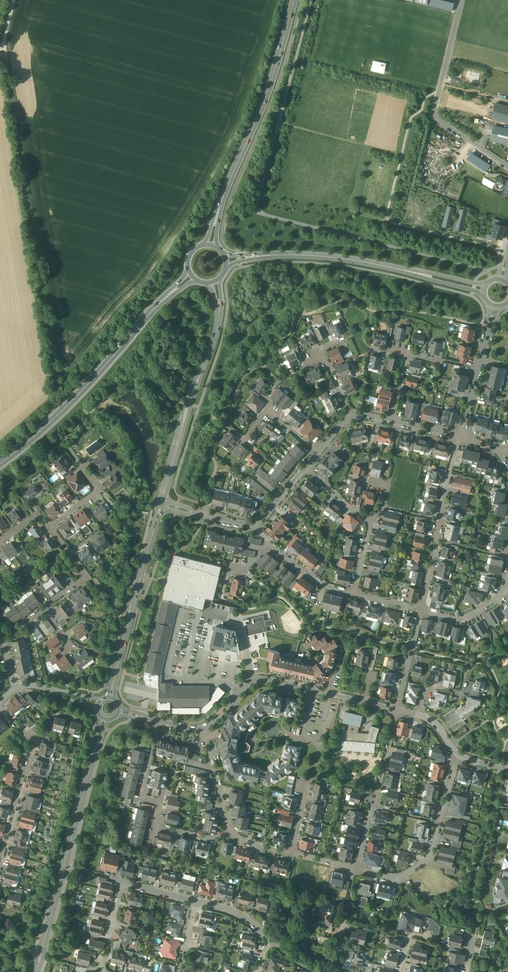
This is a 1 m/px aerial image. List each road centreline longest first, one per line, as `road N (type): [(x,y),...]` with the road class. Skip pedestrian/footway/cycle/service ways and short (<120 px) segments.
road 1 (track): [(54,363),(3,40)]
road 2 (track): [(507,251),(386,219),(412,118),(440,91)]
road 3 (tertiary): [(36,971),(104,718)]
road 4 (primary): [(0,464),(58,418),(167,296)]
road 5 (track): [(485,271),(259,213)]
road 6 (primary): [(294,0),(271,84),(218,212)]
road 7 (secondary): [(268,255),(346,259),(485,289)]
road 8 (track): [(259,213),(311,0)]
road 9 (residential): [(507,167),(434,115),(461,0)]
road 10 (tertiary): [(110,697),(161,504)]
road 11 (tertiary): [(161,504),(218,317)]
road 12 (residential): [(356,870),(399,877),(425,861),(460,756)]
road 13 (residential): [(458,437),(421,610)]
road 14 (residential): [(0,707),(35,744),(0,864)]
road 15 (residential): [(100,971),(122,882),(197,902)]
road 16 (residential): [(398,710),(356,870)]
road 17 (residential): [(398,710),(253,680)]

